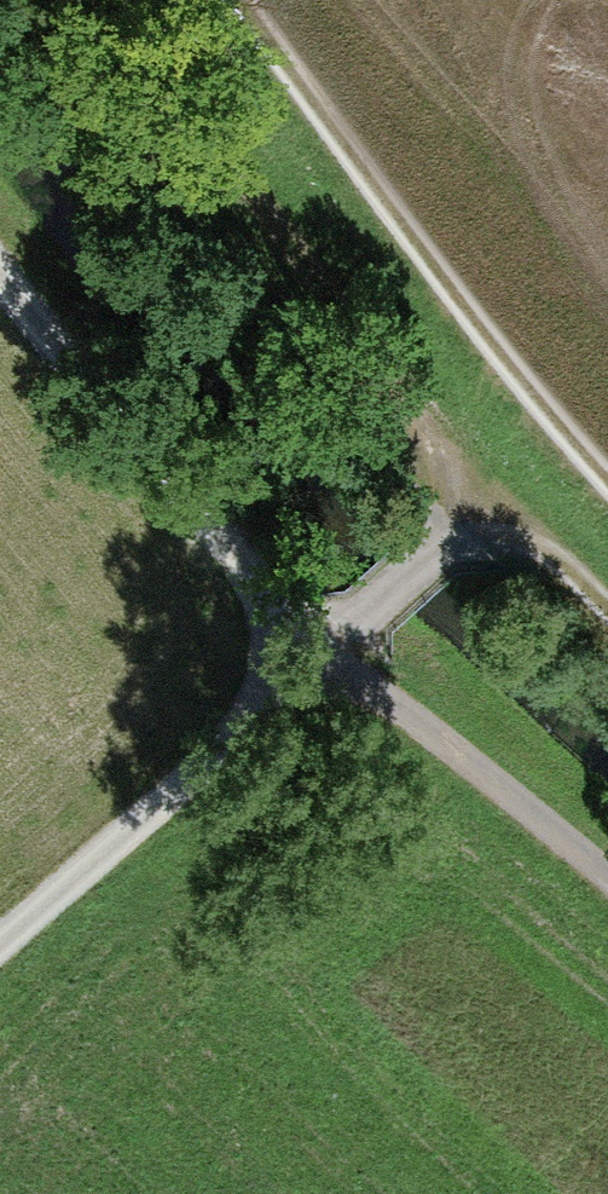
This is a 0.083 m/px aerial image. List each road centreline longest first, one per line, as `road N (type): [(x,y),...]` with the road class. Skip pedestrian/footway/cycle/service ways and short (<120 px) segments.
road 1 (track): [(234,0),(480,335),(607,480)]
road 2 (track): [(482,489),(124,0)]
road 3 (track): [(321,645),(0,269)]
road 4 (track): [(0,940),(321,645)]
road 5 (track): [(607,890),(321,645)]
road 6 (track): [(321,645),(482,489)]
road 7 (track): [(482,489),(607,601)]

